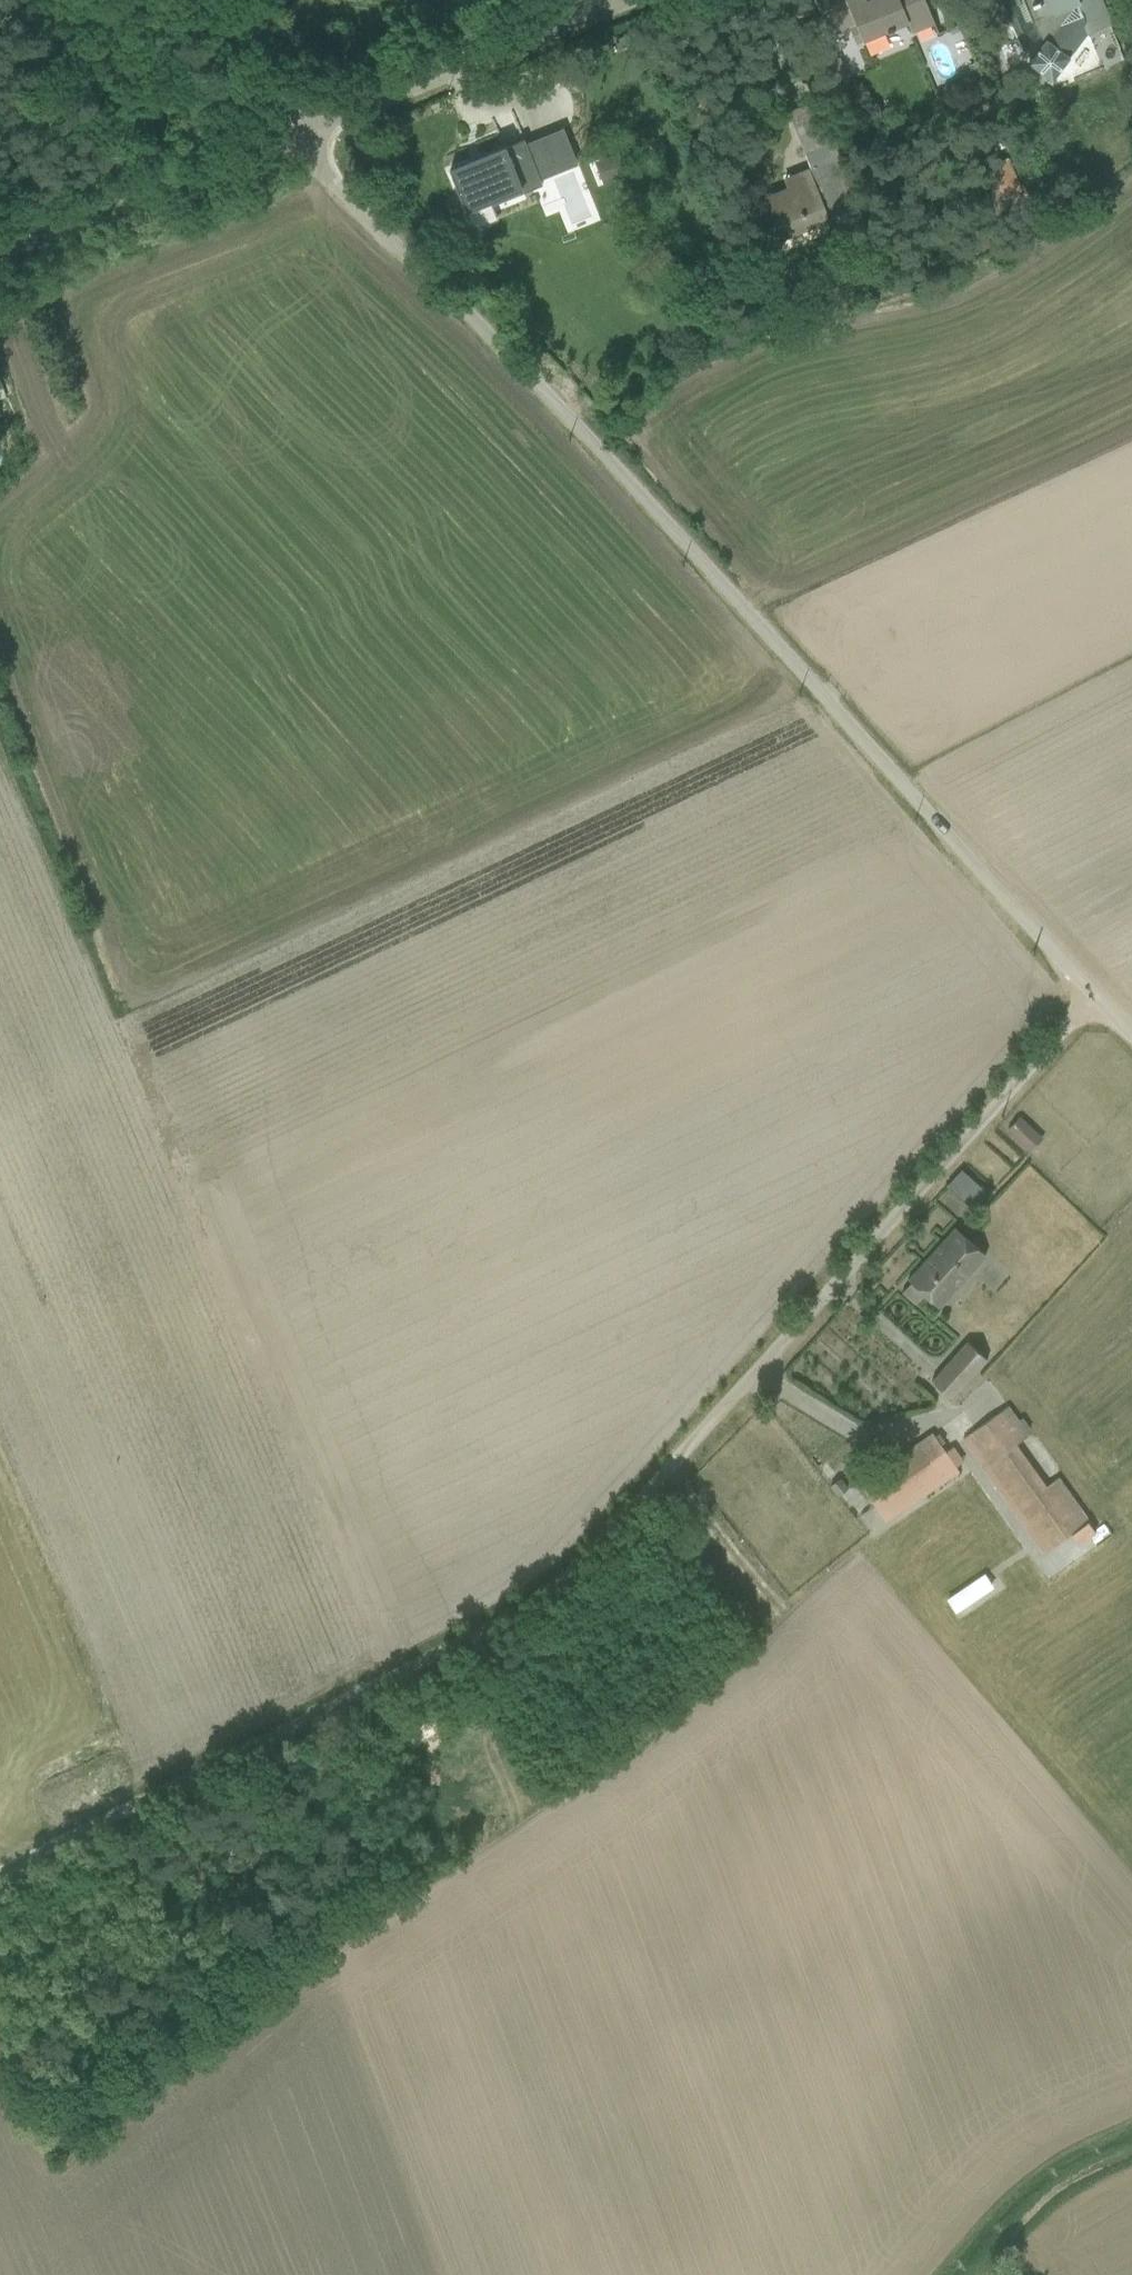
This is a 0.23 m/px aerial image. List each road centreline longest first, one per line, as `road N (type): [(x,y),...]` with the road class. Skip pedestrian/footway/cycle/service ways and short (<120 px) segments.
road 1 (unclassified): [(1084,983),(569,1527),(345,1661),(0,1844)]
road 2 (unclassified): [(321,128),(456,308),(1084,983)]
road 3 (unclassified): [(321,128),(0,252)]
road 4 (unclassified): [(628,0),(321,128)]
road 5 (unclassified): [(321,128),(207,0)]

